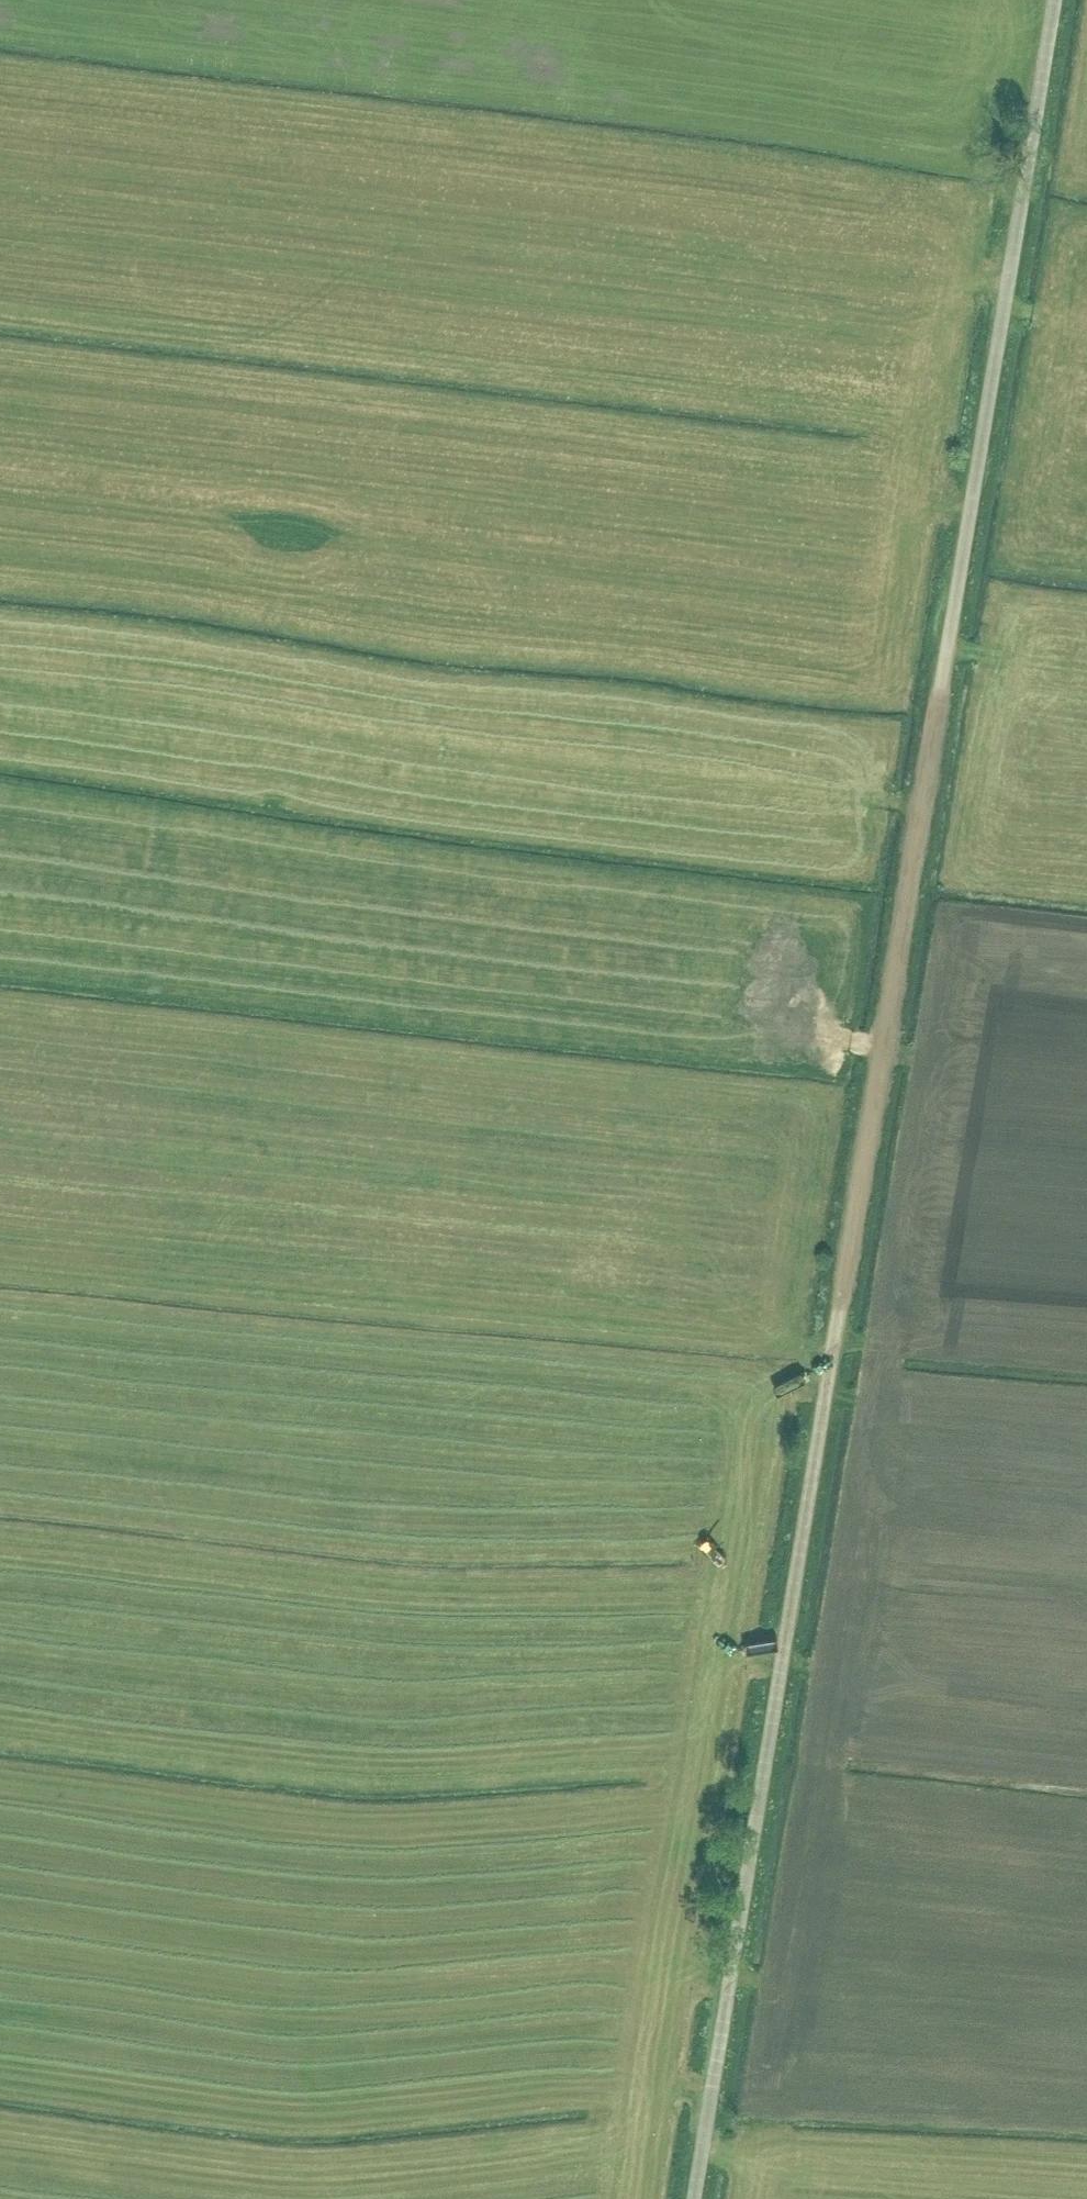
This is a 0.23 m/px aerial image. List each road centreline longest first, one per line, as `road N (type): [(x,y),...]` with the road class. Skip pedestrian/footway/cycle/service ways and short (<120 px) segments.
road 1 (unclassified): [(1056,0),(692,2198)]

